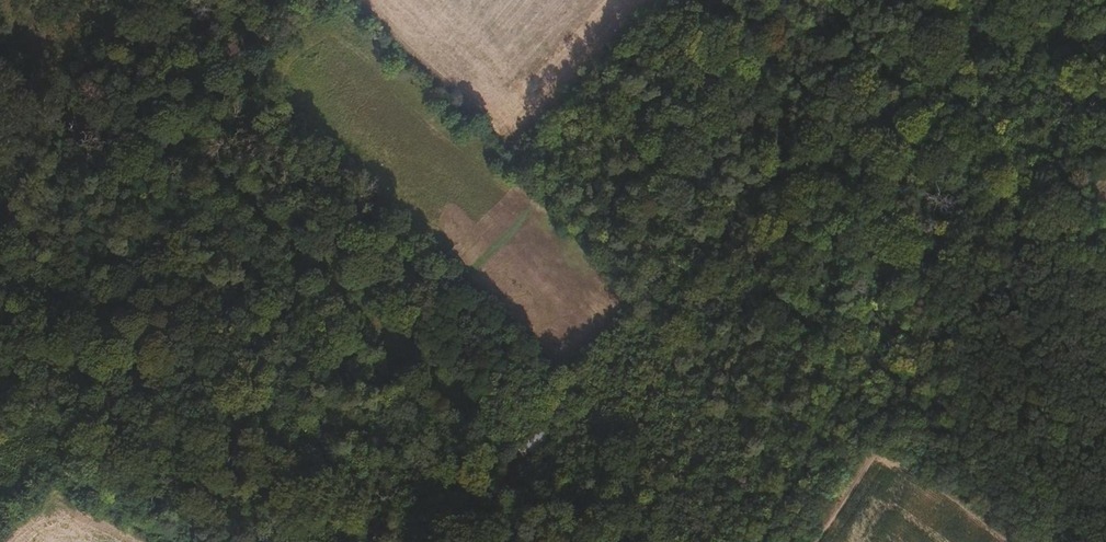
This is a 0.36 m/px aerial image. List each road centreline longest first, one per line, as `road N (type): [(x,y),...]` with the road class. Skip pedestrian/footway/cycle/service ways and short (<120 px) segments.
road 1 (track): [(334,0),(514,166),(576,161),(630,138),(706,134),(775,143),(830,124),(964,0)]
road 2 (track): [(1105,167),(932,339),(788,541)]
road 3 (track): [(0,222),(137,125),(274,0)]
road 4 (track): [(0,74),(106,147)]

